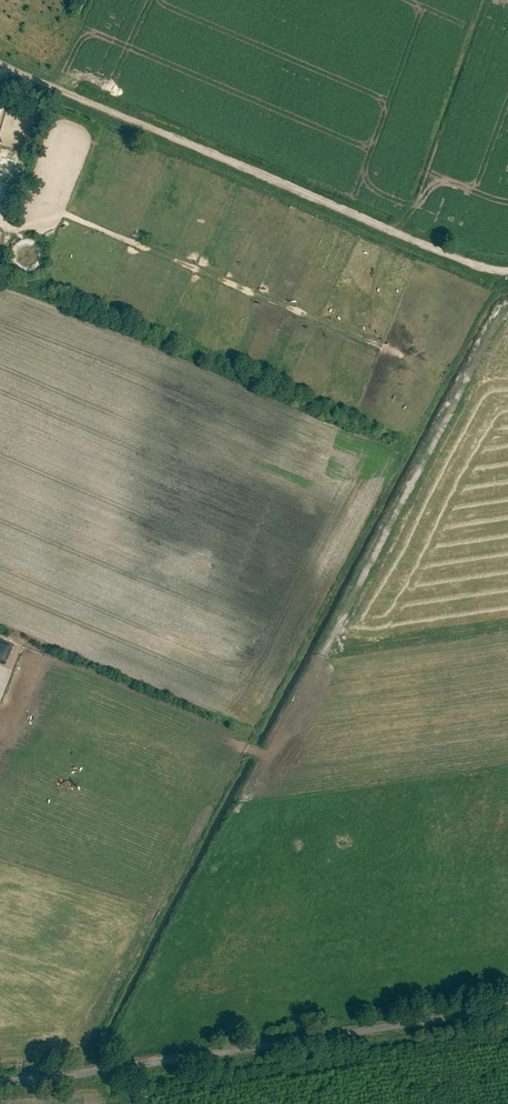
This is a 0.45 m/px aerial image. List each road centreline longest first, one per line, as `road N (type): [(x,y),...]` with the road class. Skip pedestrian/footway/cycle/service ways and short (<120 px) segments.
road 1 (track): [(507,267),(432,247),(0,65)]
road 2 (unclassified): [(0,1076),(507,1004)]

